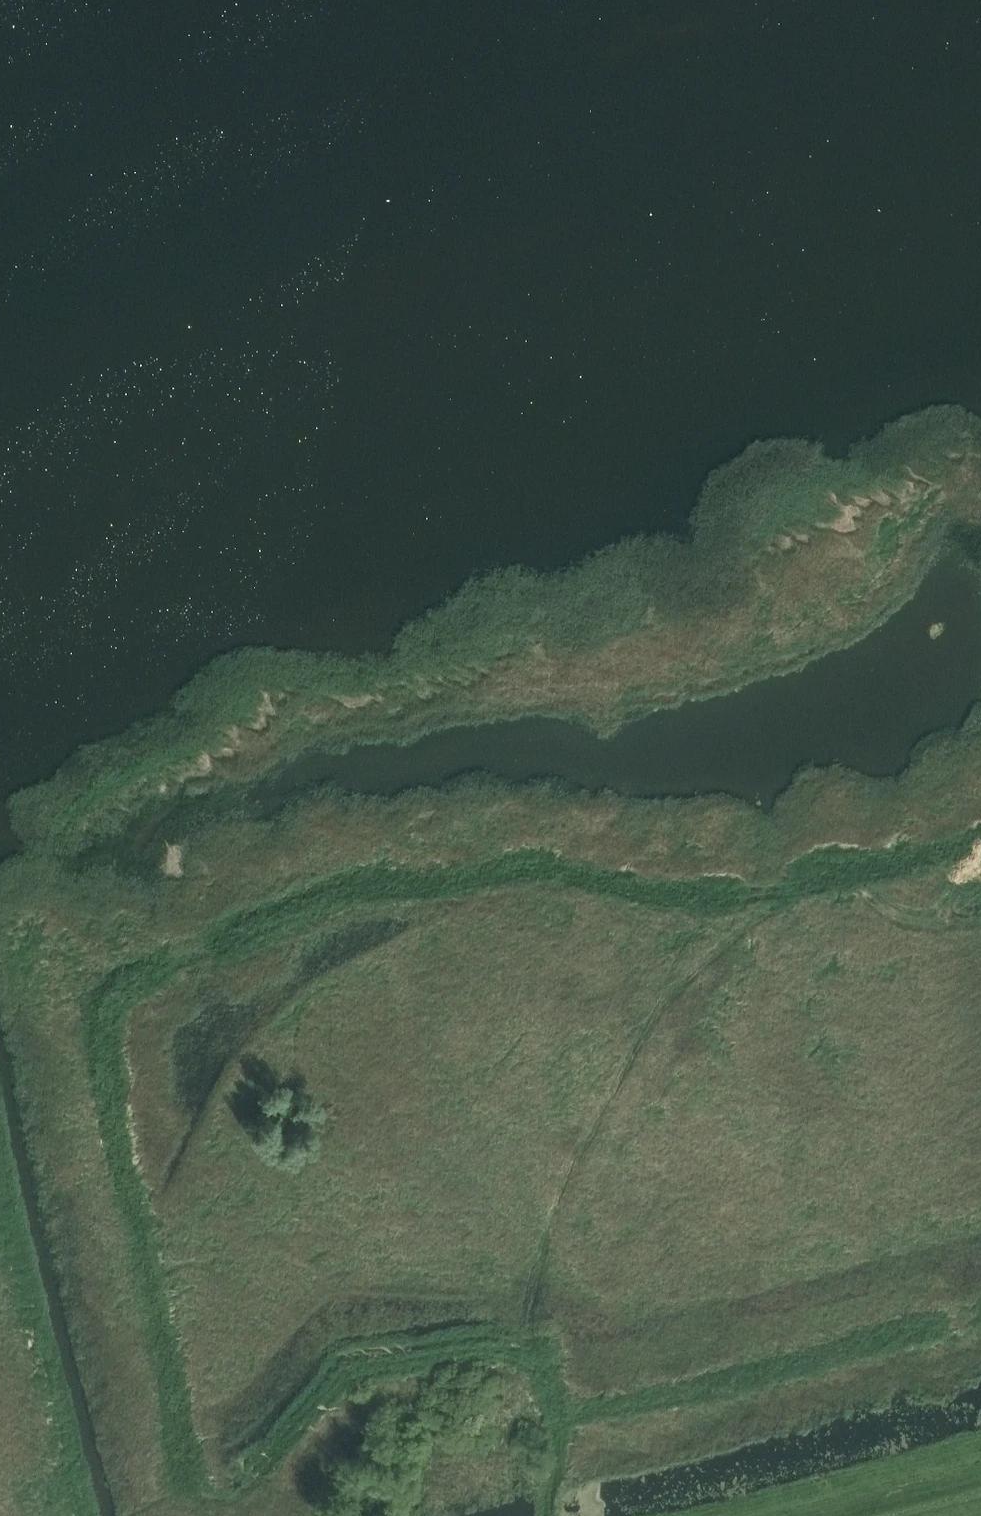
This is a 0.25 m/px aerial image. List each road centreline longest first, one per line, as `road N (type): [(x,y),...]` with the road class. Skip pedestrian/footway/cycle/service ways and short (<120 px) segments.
road 1 (track): [(547,1515),(553,1403),(536,1359),(517,1353),(428,1352),(363,1366),(327,1389),(249,1475),(204,1485),(182,1471),(171,1379),(120,1171),(98,1020),(130,986),(179,956),(346,891),(534,871),(722,897),(980,841)]
road 2 (track): [(553,1416),(704,1386),(980,1311)]

